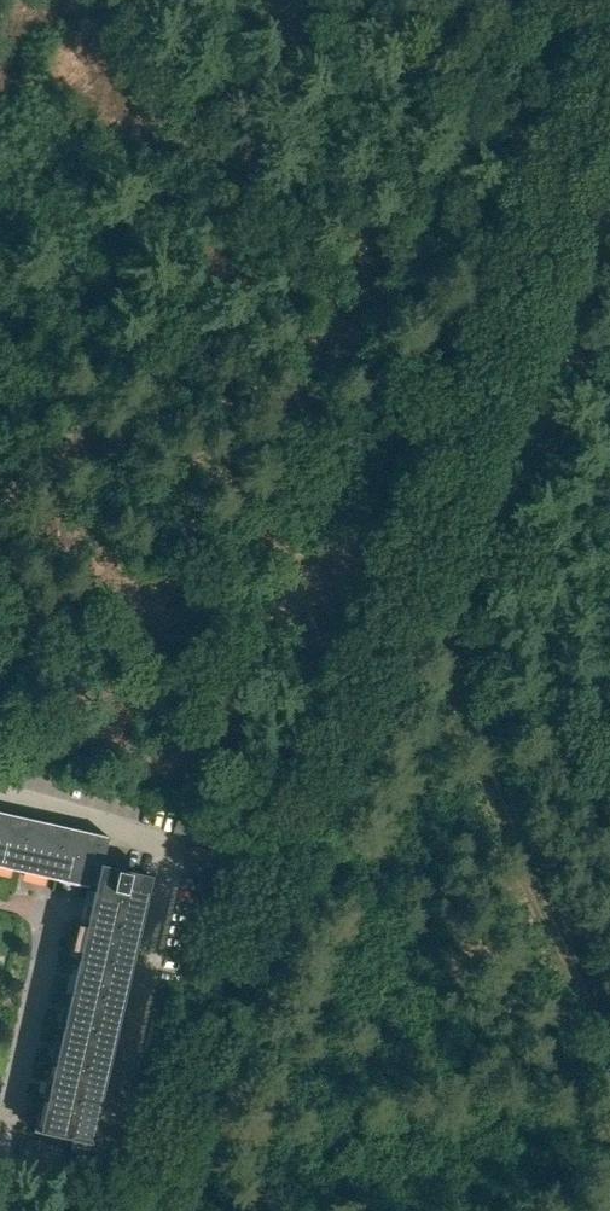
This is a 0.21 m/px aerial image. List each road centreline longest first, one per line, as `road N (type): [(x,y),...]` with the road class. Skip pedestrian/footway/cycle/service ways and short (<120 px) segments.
road 1 (track): [(182,1210),(410,668),(495,502),(609,218)]
road 2 (track): [(445,609),(478,735),(534,890),(609,1044)]

